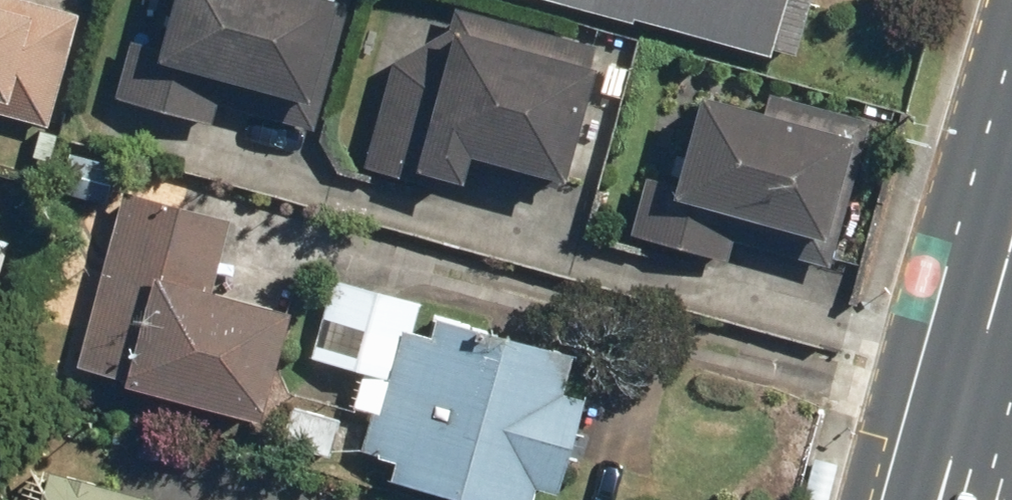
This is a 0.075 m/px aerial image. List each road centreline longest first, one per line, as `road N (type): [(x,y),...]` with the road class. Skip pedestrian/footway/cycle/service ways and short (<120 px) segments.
road 1 (primary): [(1011,215),(960,394)]

